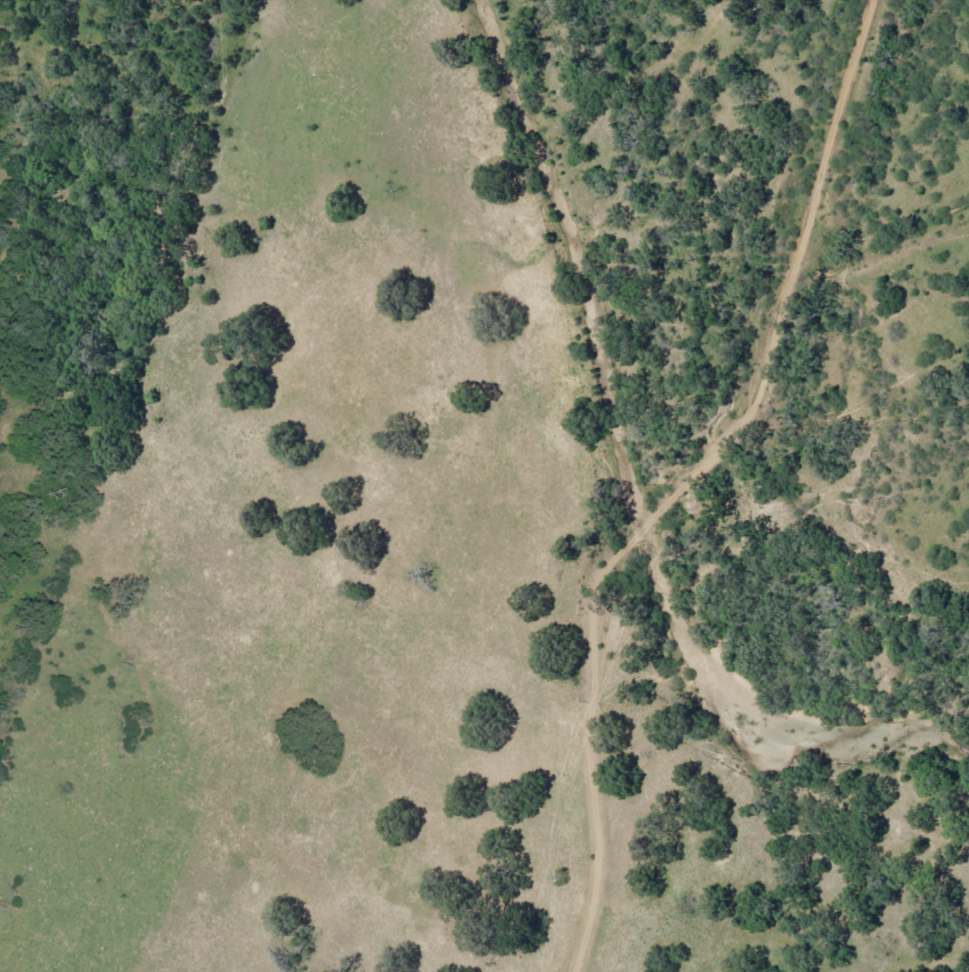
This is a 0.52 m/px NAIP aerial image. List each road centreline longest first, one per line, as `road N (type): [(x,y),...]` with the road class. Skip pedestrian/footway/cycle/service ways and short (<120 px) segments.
road 1 (residential): [(722,0),(595,175),(450,317),(421,522),(318,718),(163,971)]
road 2 (residential): [(571,971),(600,840),(591,703),(561,571),(605,498),(732,371),(805,170),(817,0)]

